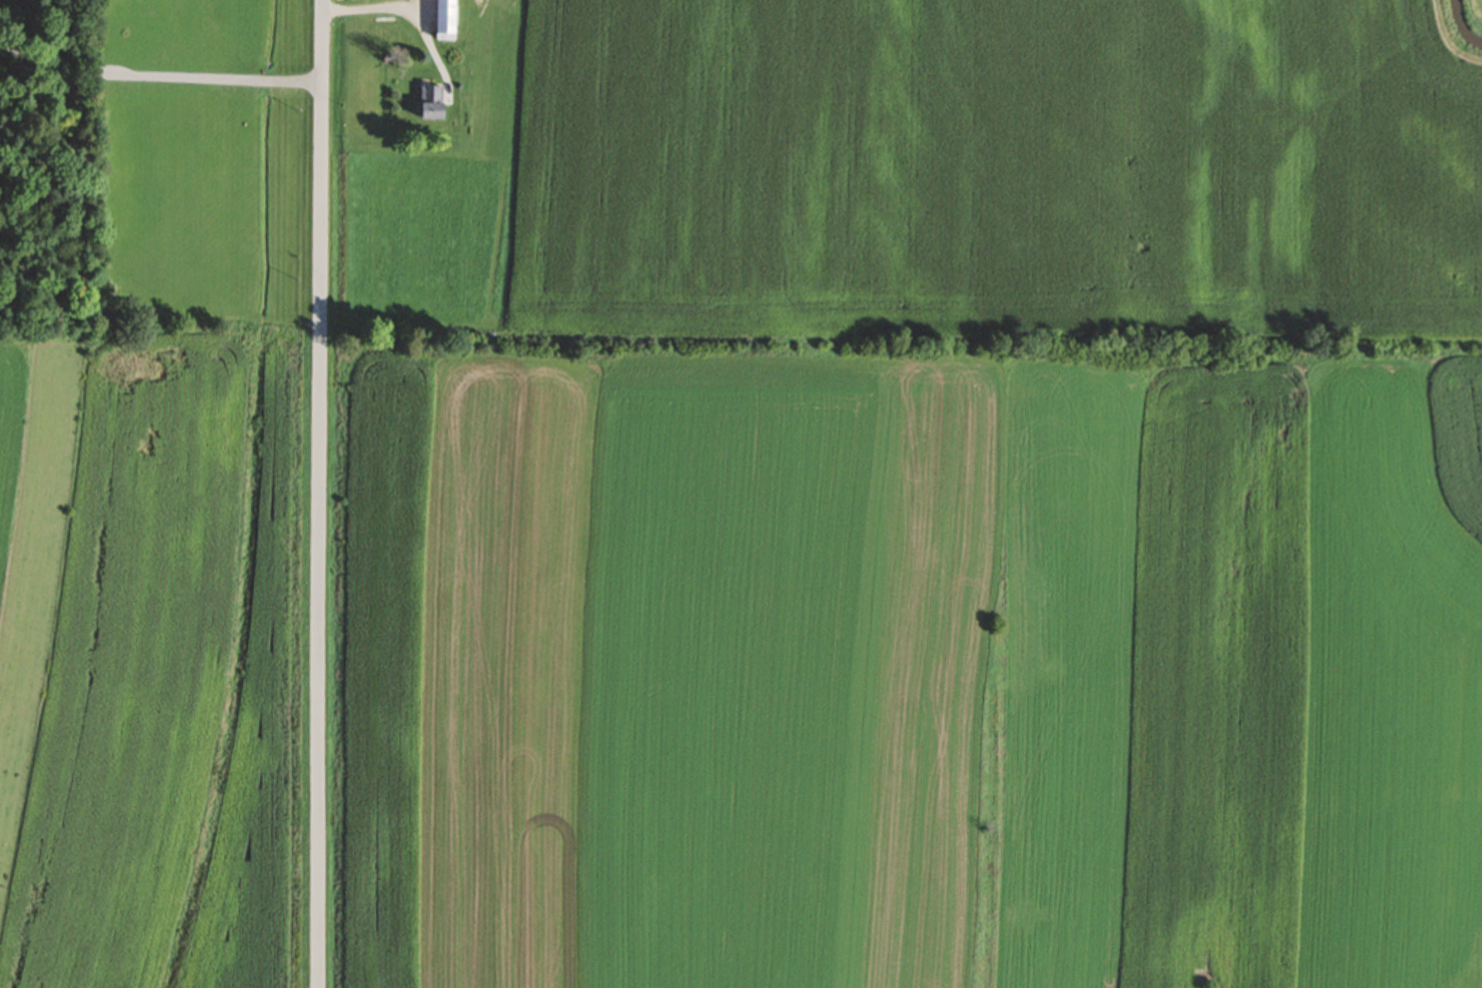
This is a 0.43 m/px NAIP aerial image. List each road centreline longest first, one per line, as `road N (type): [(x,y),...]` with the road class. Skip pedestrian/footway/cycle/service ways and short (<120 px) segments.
road 1 (residential): [(321,987),(323,0)]

